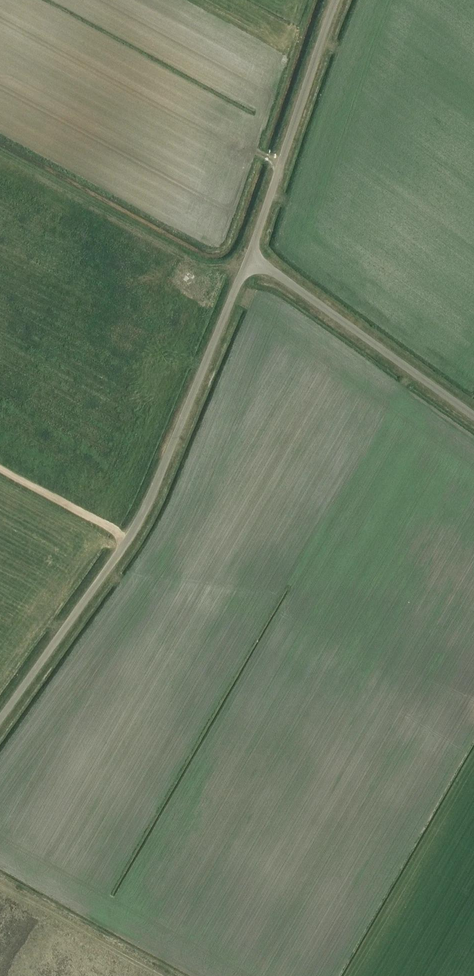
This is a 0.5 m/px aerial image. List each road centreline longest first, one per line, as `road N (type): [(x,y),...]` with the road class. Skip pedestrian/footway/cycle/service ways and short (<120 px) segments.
road 1 (unclassified): [(0,720),(130,538),(250,254)]
road 2 (unclassified): [(473,415),(250,254)]
road 3 (unclassified): [(250,254),(336,0)]
road 4 (track): [(160,975),(0,885)]
road 5 (track): [(130,538),(0,469)]

